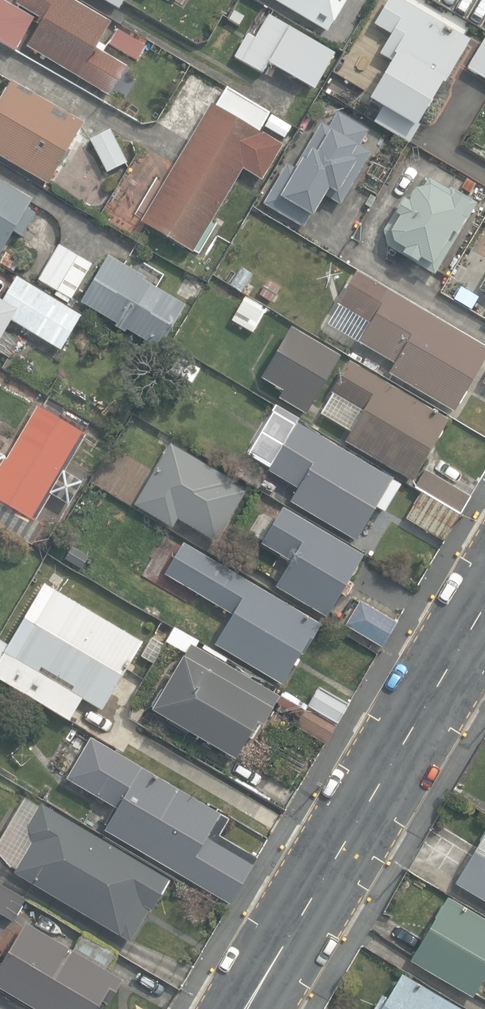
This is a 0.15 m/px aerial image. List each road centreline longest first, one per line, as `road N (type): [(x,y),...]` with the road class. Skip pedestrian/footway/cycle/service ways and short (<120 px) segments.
road 1 (residential): [(244,1008),(484,601)]

